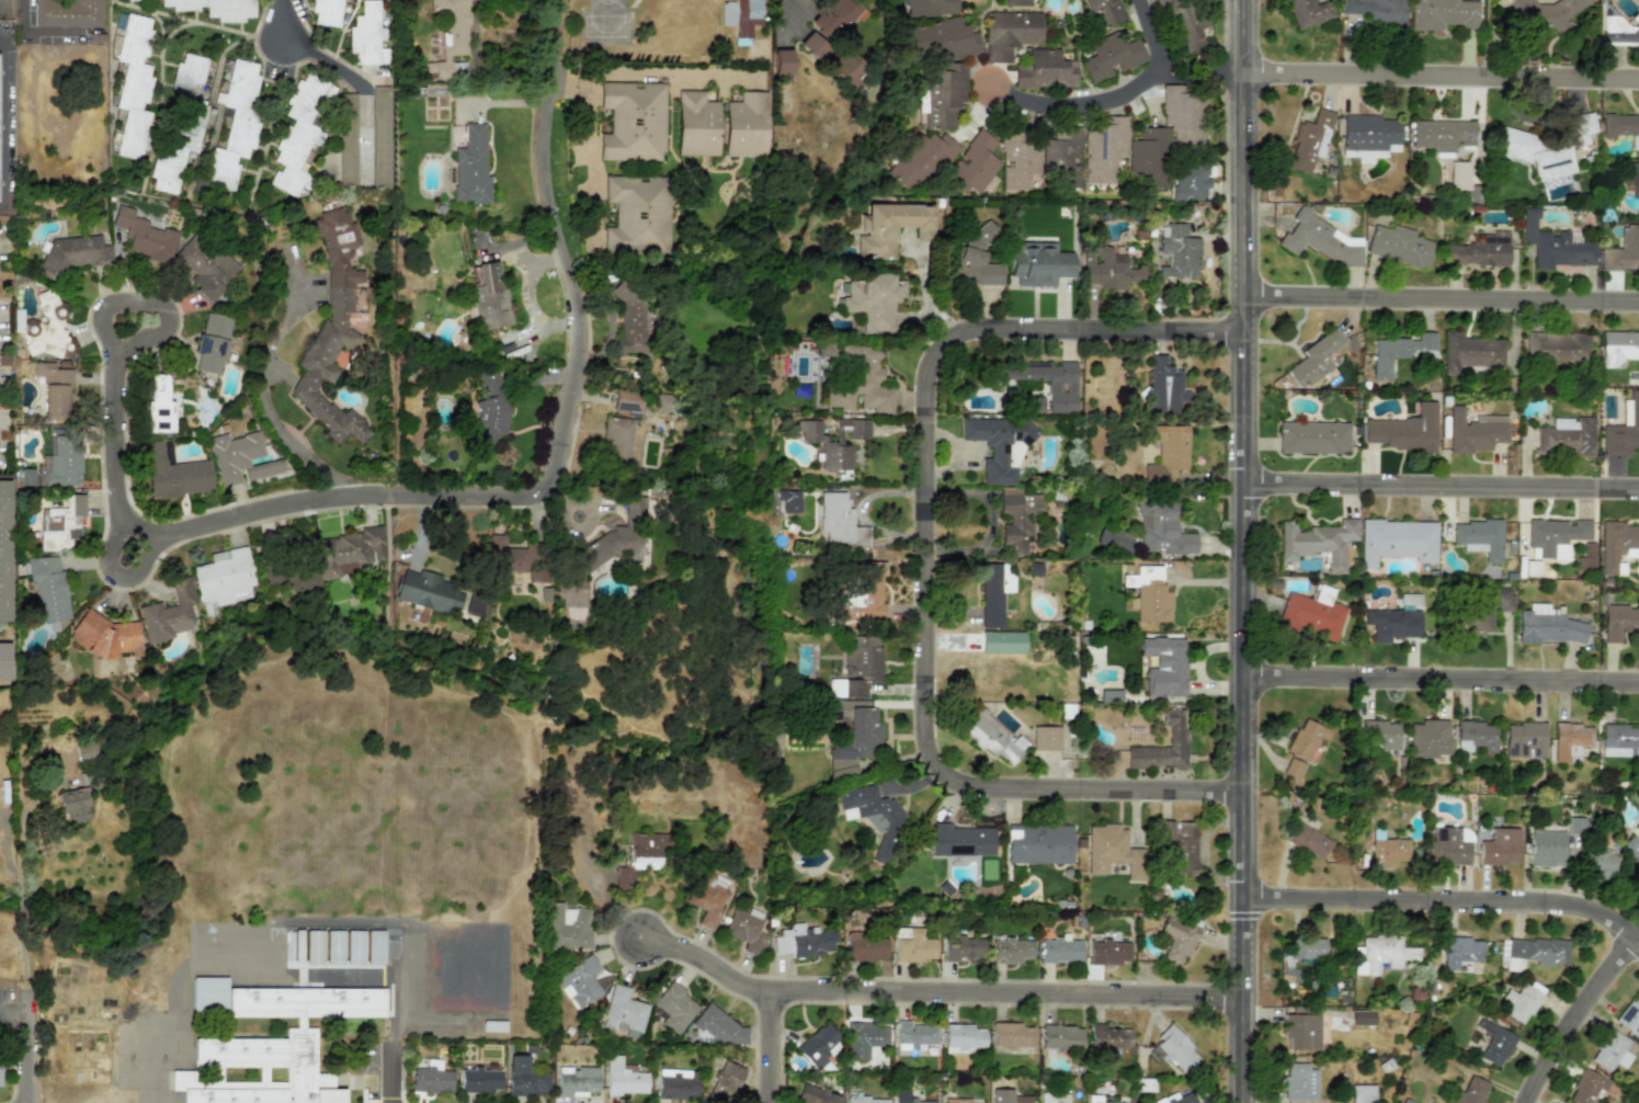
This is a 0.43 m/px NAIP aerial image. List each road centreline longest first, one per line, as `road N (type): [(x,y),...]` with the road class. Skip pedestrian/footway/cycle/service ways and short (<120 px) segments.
road 1 (residential): [(550,0),(555,69),(540,151),(550,219),(580,314),(551,487),(540,493),(363,493),(153,541),(122,523),(113,485),(114,348)]
road 2 (tertiary): [(1235,1102),(1244,0)]
road 3 (residential): [(1238,777),(966,775),(931,752),(921,720),(924,373),(941,332),(980,316),(1241,319)]
road 4 (residential): [(1236,996),(756,998),(644,947)]
road 5 (residential): [(1237,894),(1544,898),(1590,909),(1638,938)]
road 6 (residential): [(1239,664),(1638,672)]
road 7 (residential): [(1240,475),(1638,478)]
road 8 (residential): [(1241,286),(1638,289)]
road 9 (residential): [(1243,54),(1264,61),(1638,69)]
road 10 (residential): [(363,493),(296,450),(262,396),(262,366),(301,291)]
road 11 (residential): [(1522,1102),(1638,927)]
road 12 (residential): [(114,348),(103,309),(113,300),(160,305),(170,320),(161,337),(114,348)]
road 13 (residential): [(990,92),(1036,105),(1088,104),(1146,86),(1157,70)]
road 14 (residential): [(27,1102),(29,929)]
road 15 (residential): [(577,91),(612,75),(743,77)]
road 16 (residential): [(588,83),(594,234)]

